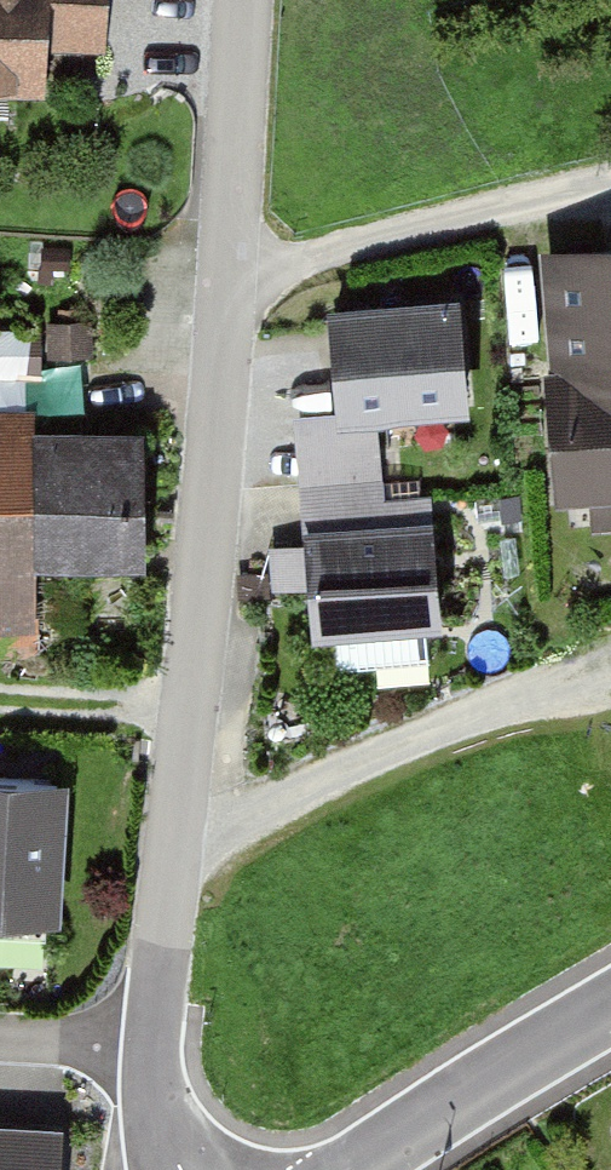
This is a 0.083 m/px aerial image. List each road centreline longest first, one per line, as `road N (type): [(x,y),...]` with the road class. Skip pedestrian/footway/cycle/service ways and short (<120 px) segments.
road 1 (residential): [(148,1032),(232,279)]
road 2 (residential): [(232,279),(610,177)]
road 3 (tertiary): [(371,1169),(610,1008)]
road 4 (residential): [(232,279),(246,0)]
road 5 (residential): [(148,1032),(0,1024)]
road 6 (residential): [(149,1169),(148,1032)]

